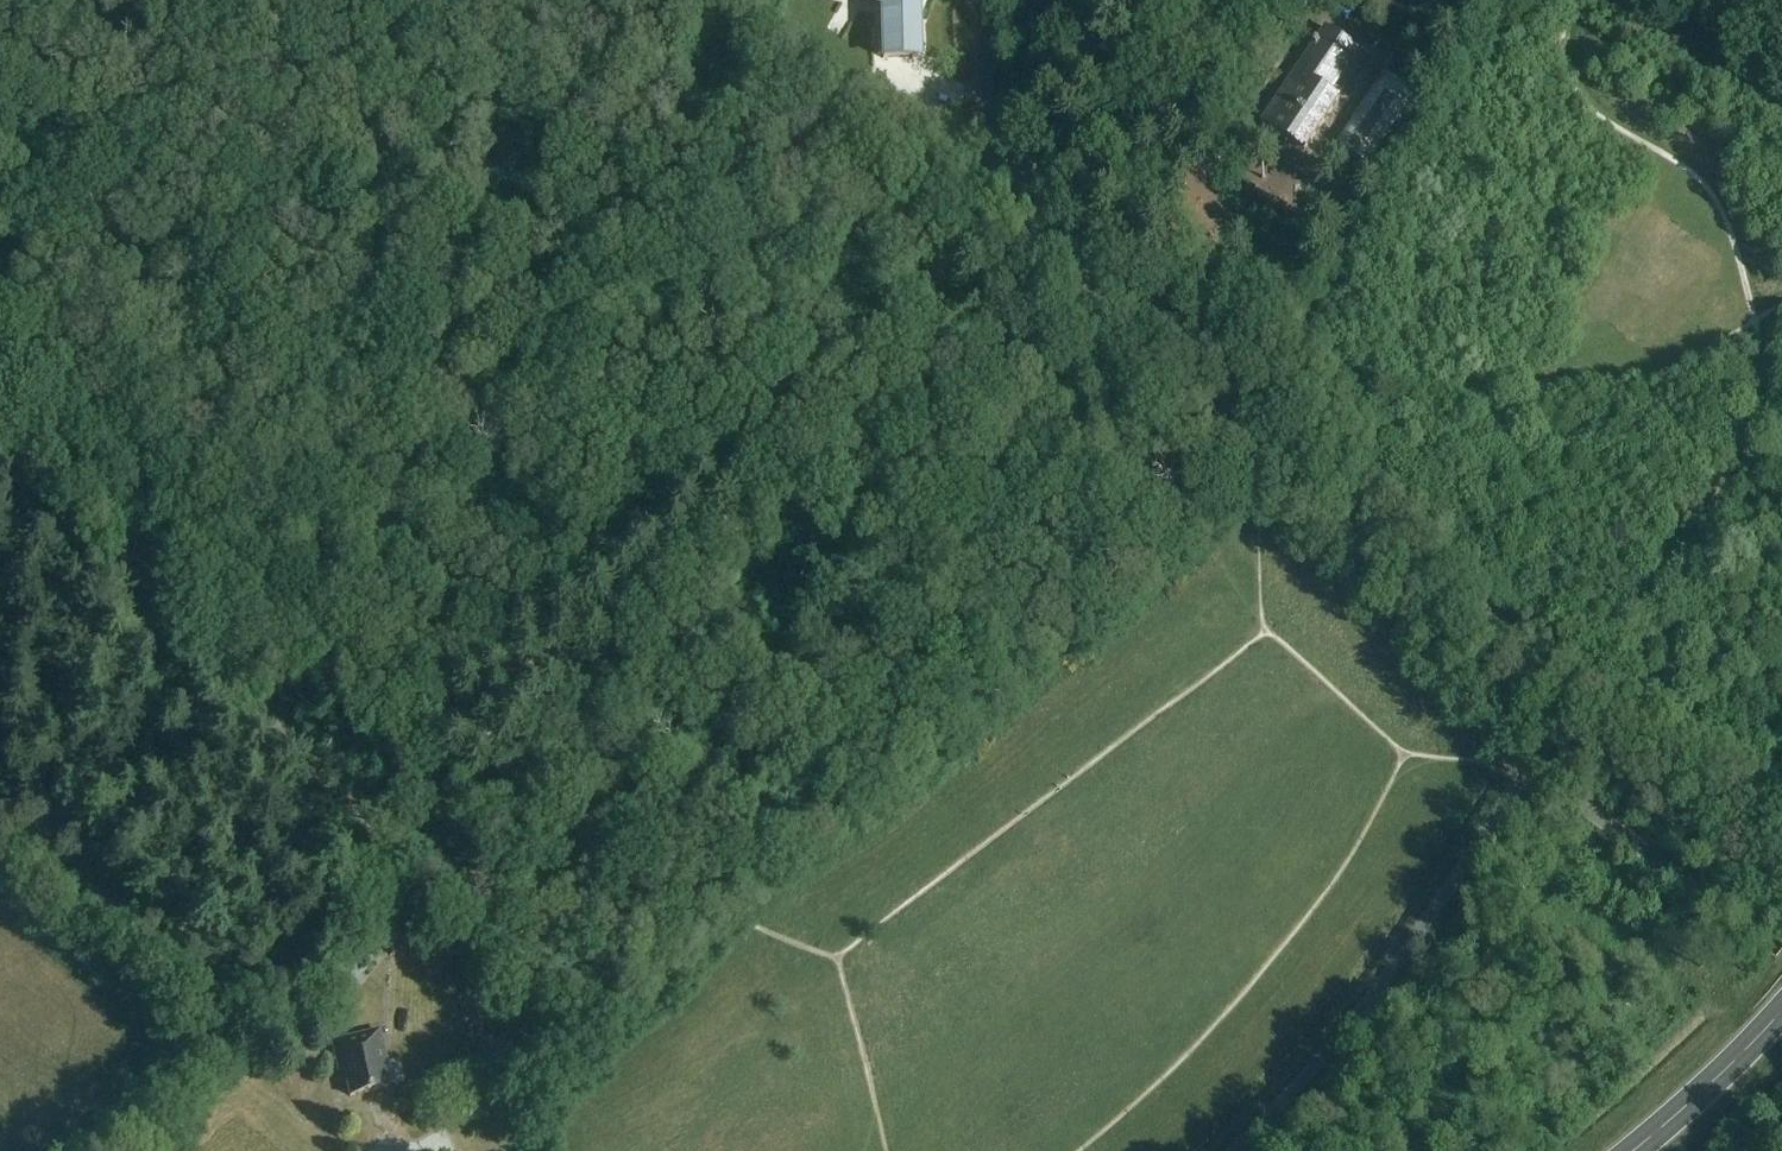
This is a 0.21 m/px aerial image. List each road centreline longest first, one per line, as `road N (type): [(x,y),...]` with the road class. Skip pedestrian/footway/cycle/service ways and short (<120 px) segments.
road 1 (residential): [(1221,0),(1121,138),(1075,166),(1047,170),(1005,166),(995,155),(980,0)]
road 2 (secondary): [(1781,1011),(1632,1150)]

